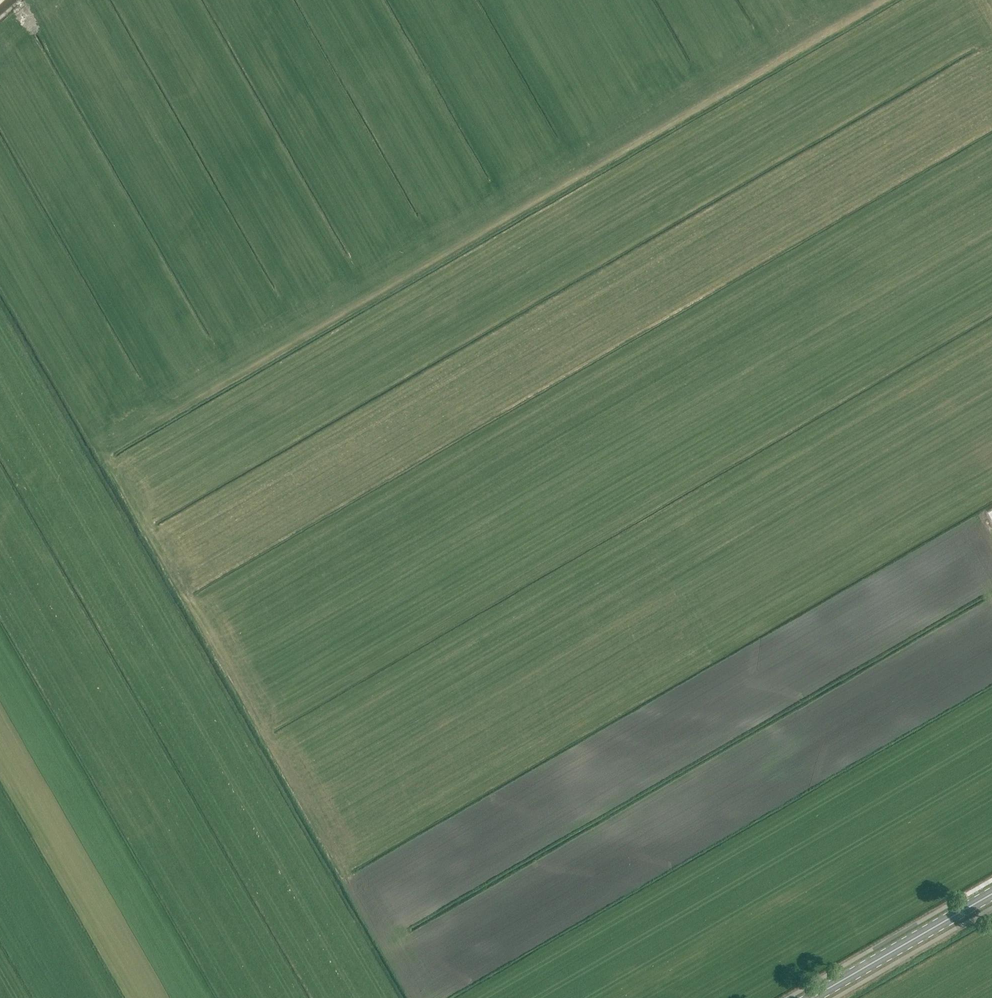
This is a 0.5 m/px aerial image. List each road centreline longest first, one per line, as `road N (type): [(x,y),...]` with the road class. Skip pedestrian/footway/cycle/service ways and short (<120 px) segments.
road 1 (primary): [(811,997),(991,893)]

